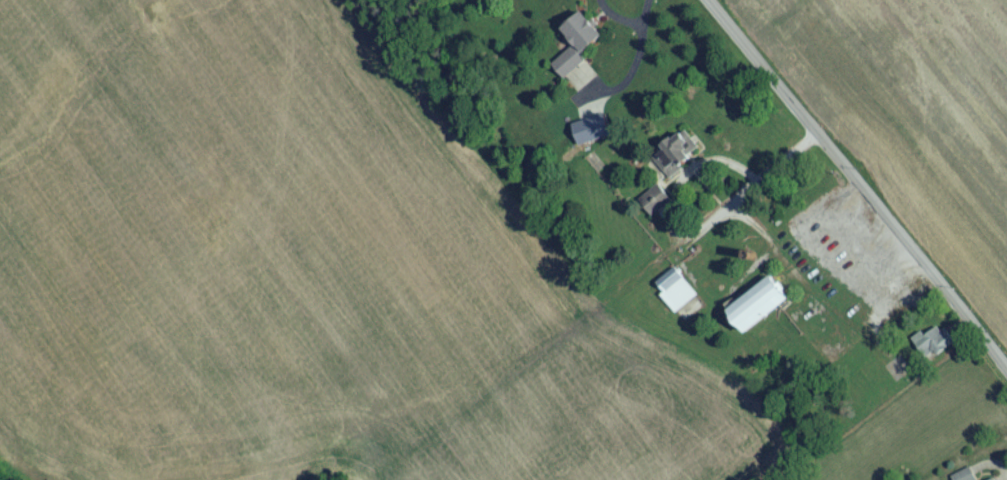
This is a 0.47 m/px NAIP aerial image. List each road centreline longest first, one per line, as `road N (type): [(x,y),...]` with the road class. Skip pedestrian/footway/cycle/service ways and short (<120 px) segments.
road 1 (residential): [(1006,376),(703,0)]

